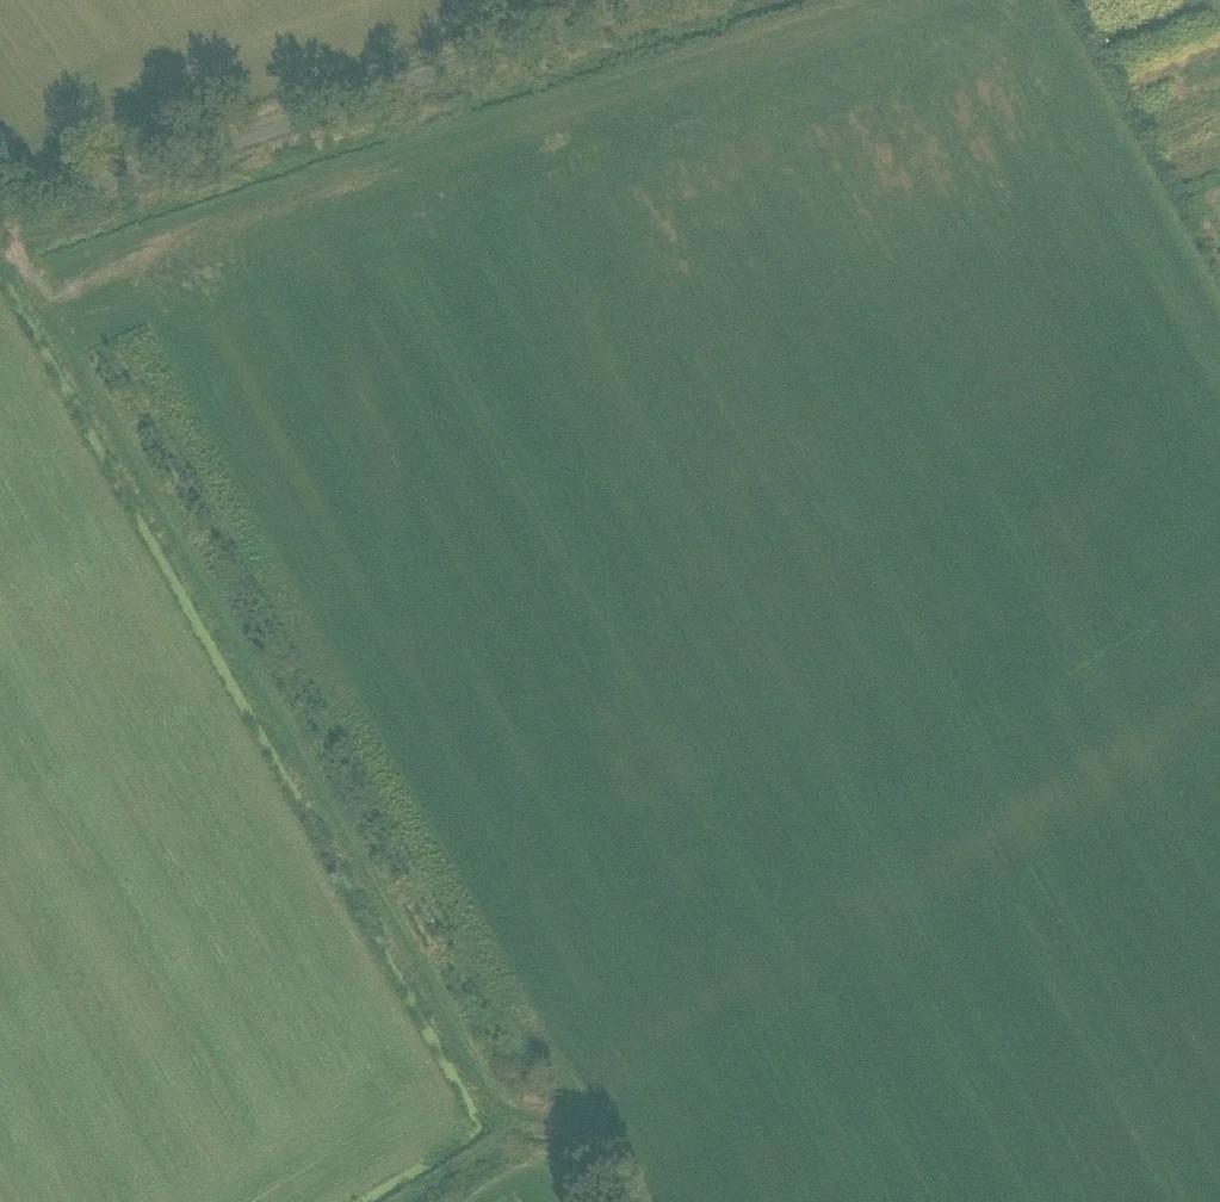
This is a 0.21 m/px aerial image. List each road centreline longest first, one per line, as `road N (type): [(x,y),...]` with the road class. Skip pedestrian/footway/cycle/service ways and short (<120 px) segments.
road 1 (unclassified): [(0,223),(671,0)]

